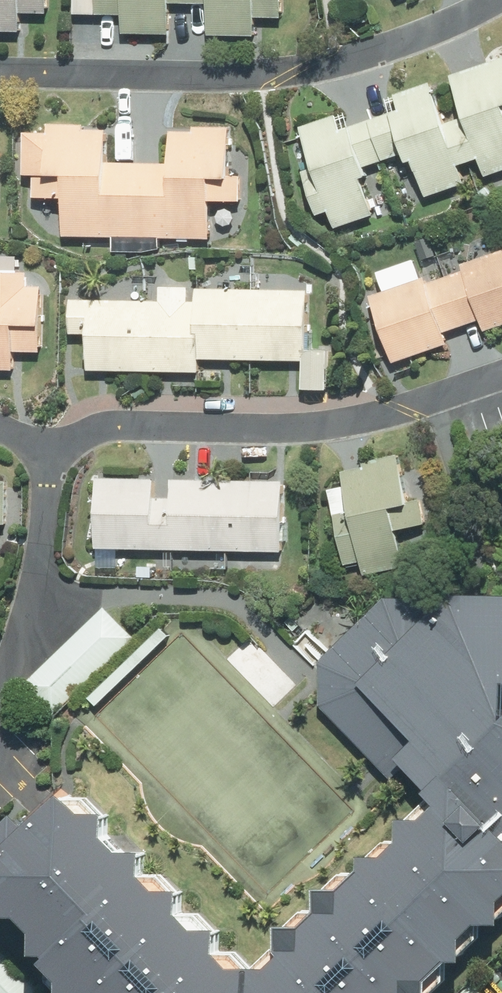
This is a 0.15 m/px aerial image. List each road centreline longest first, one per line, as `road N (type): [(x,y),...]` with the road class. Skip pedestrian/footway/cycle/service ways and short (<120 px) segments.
road 1 (residential): [(0,73),(289,64),(443,16),(464,0)]
road 2 (residential): [(45,432),(337,426),(501,377)]
road 3 (residential): [(0,641),(33,564),(45,432)]

